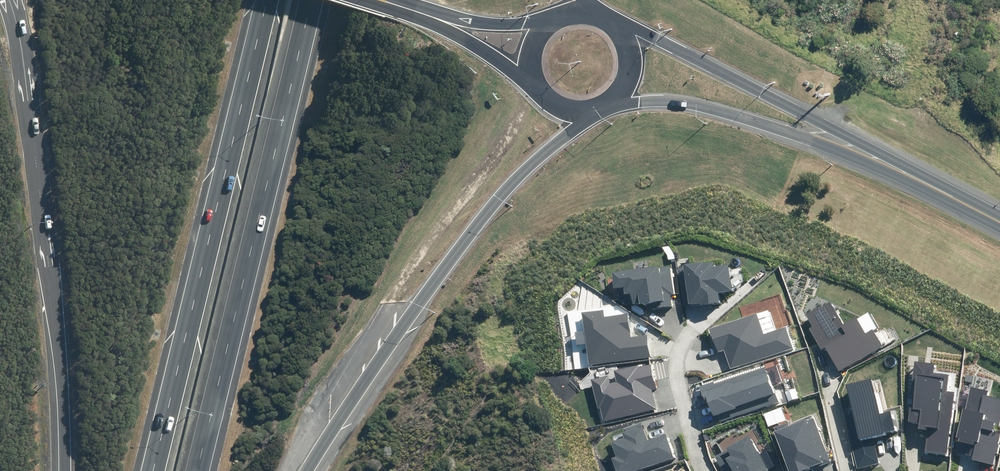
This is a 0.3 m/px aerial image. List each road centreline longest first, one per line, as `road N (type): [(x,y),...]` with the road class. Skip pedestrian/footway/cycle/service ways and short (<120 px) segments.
road 1 (motorway): [(153,470),(267,0)]
road 2 (motorway): [(311,0),(198,470)]
road 3 (motorway): [(64,470),(57,319),(16,0)]
road 4 (motorway): [(588,111),(421,297),(302,470)]
road 5 (secondary): [(616,24),(892,166)]
road 6 (secondary): [(892,166),(698,106),(605,106)]
road 7 (secondary): [(540,88),(421,13)]
road 8 (residential): [(693,470),(664,360),(675,337)]
road 9 (secondary): [(421,13),(552,20)]
road 10 (secondary): [(999,224),(892,166)]

